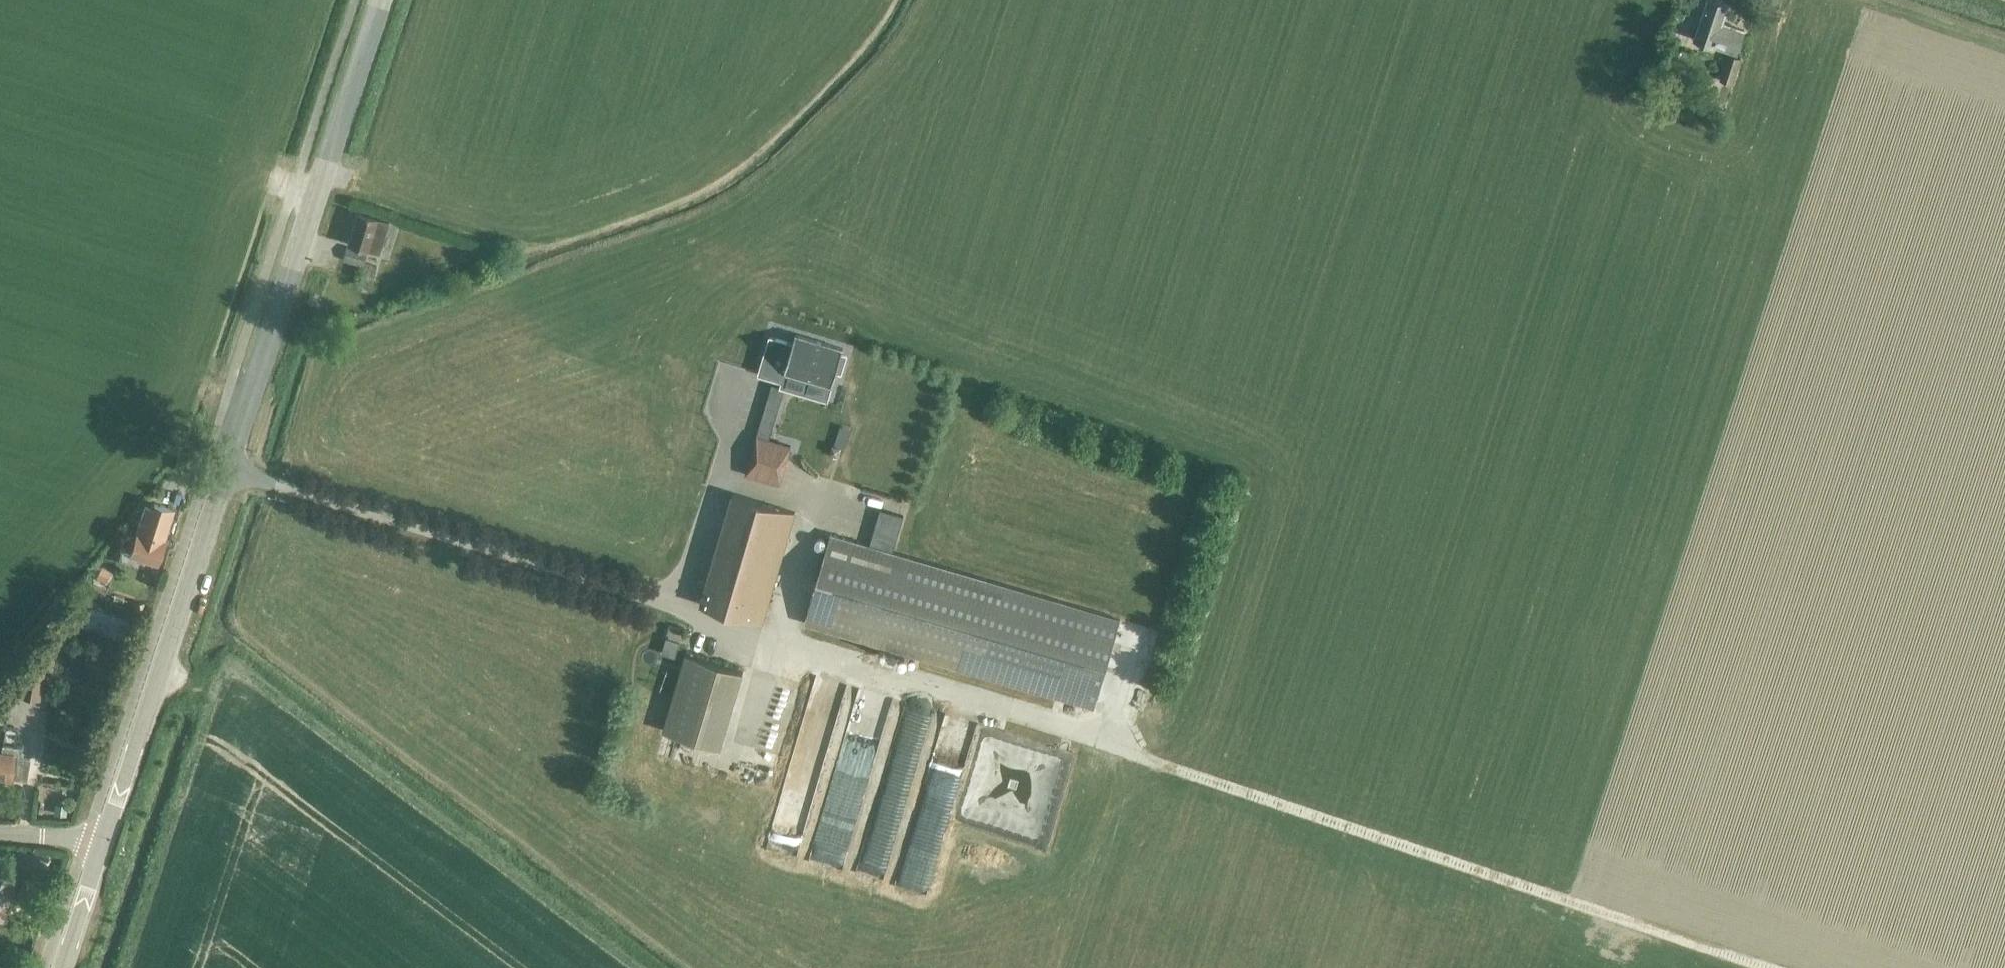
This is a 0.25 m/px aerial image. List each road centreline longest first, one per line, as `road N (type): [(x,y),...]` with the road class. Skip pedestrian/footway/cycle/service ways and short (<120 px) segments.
road 1 (tertiary): [(101,847),(382,0)]
road 2 (track): [(1768,967),(1095,740)]
road 3 (tertiary): [(61,967),(101,847)]

